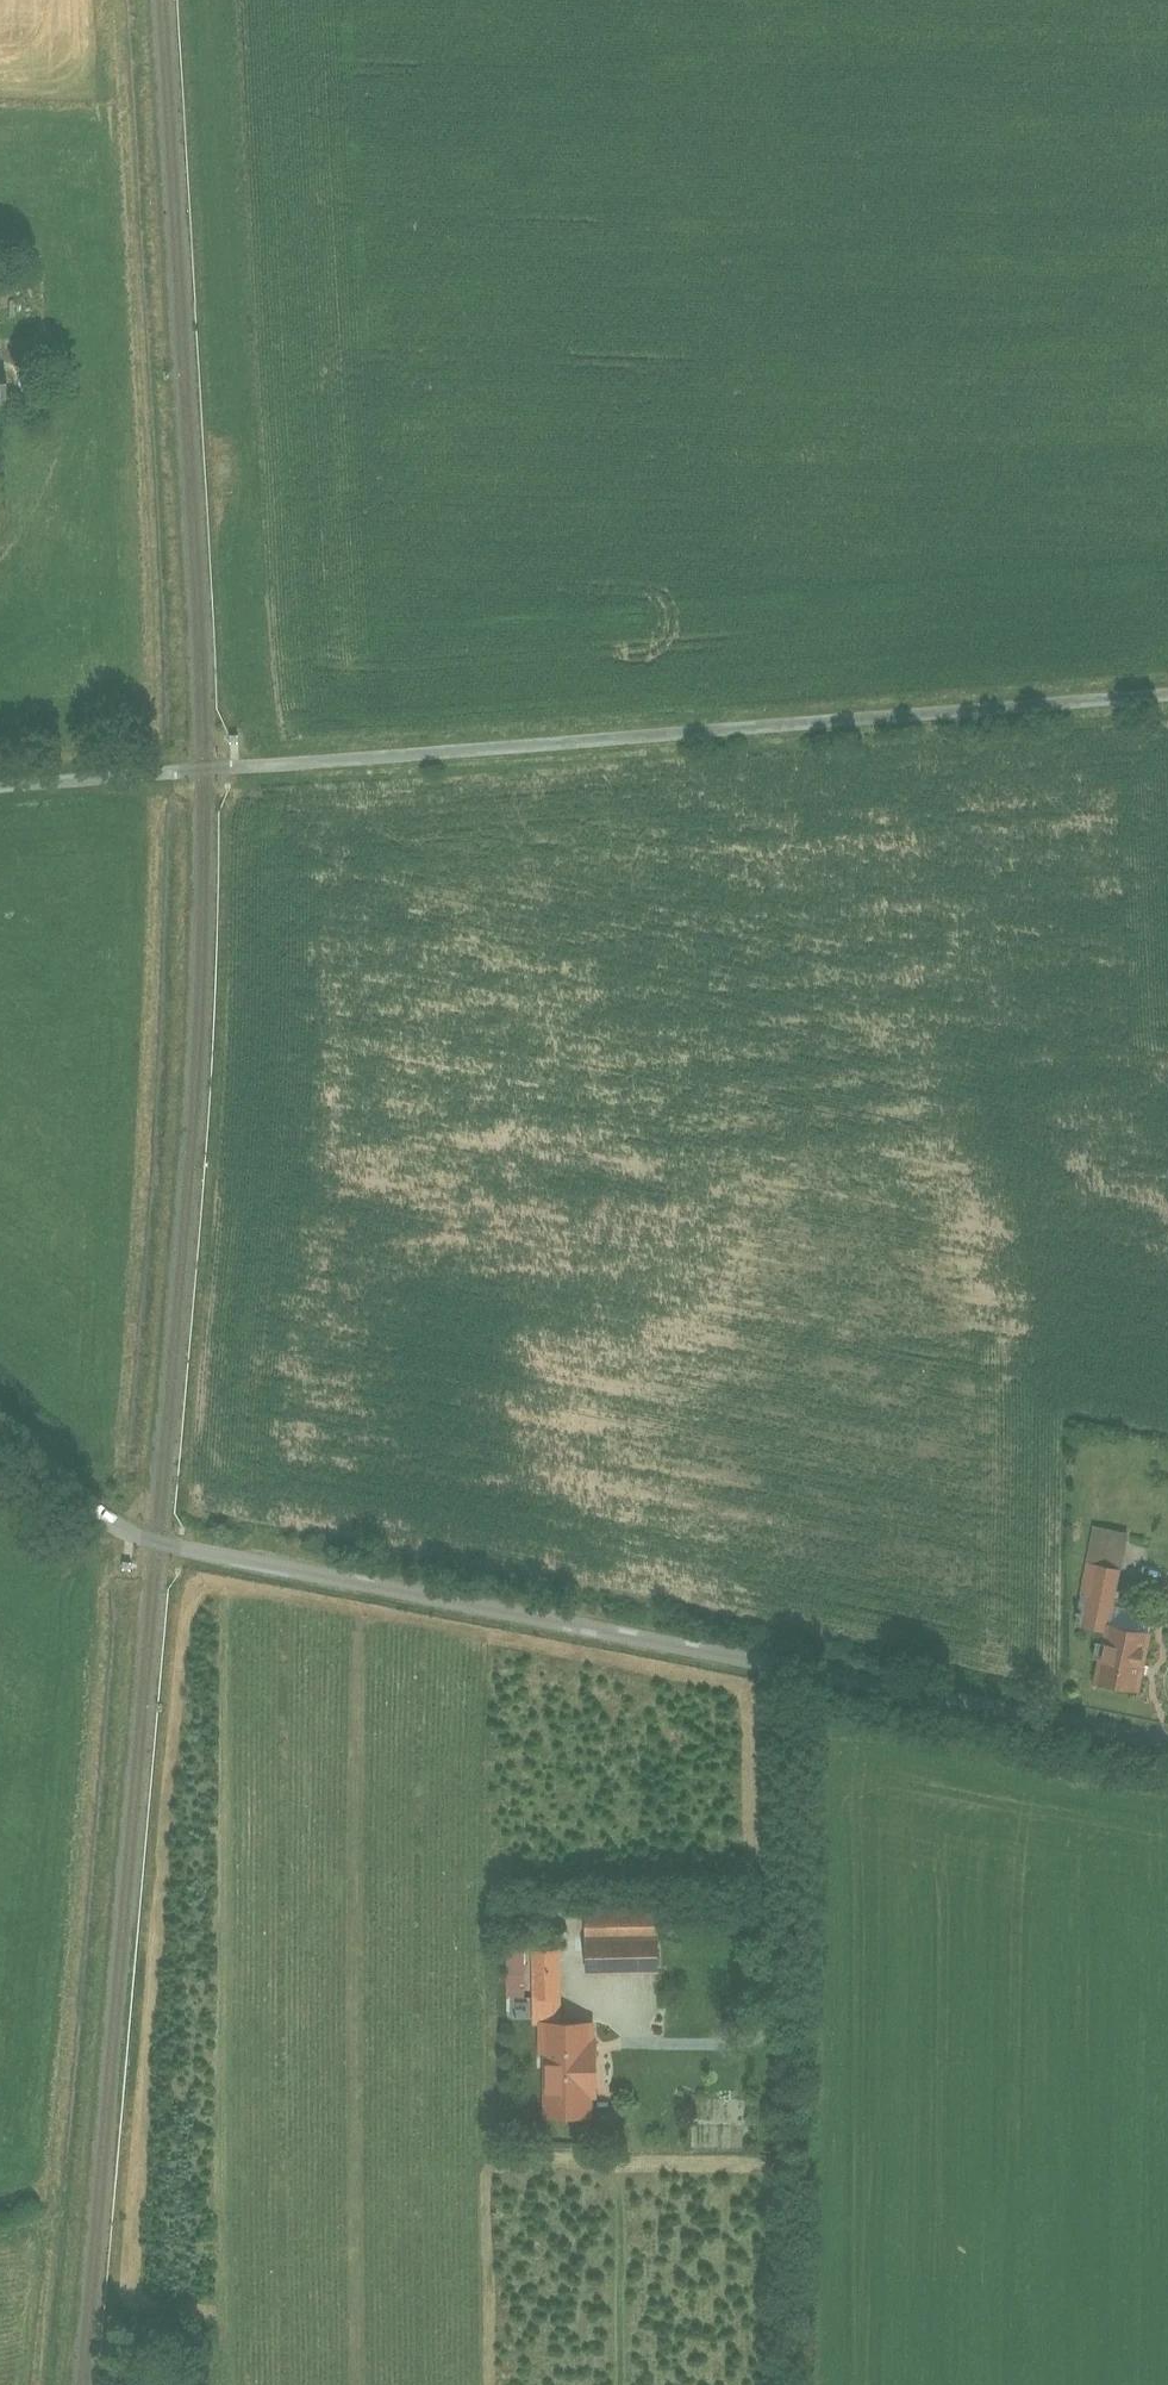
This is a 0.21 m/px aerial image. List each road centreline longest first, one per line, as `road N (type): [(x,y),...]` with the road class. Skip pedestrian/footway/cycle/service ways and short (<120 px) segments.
road 1 (unclassified): [(0,1423),(98,1515),(165,1548),(1167,1745)]
road 2 (unclassified): [(0,789),(1167,697)]

